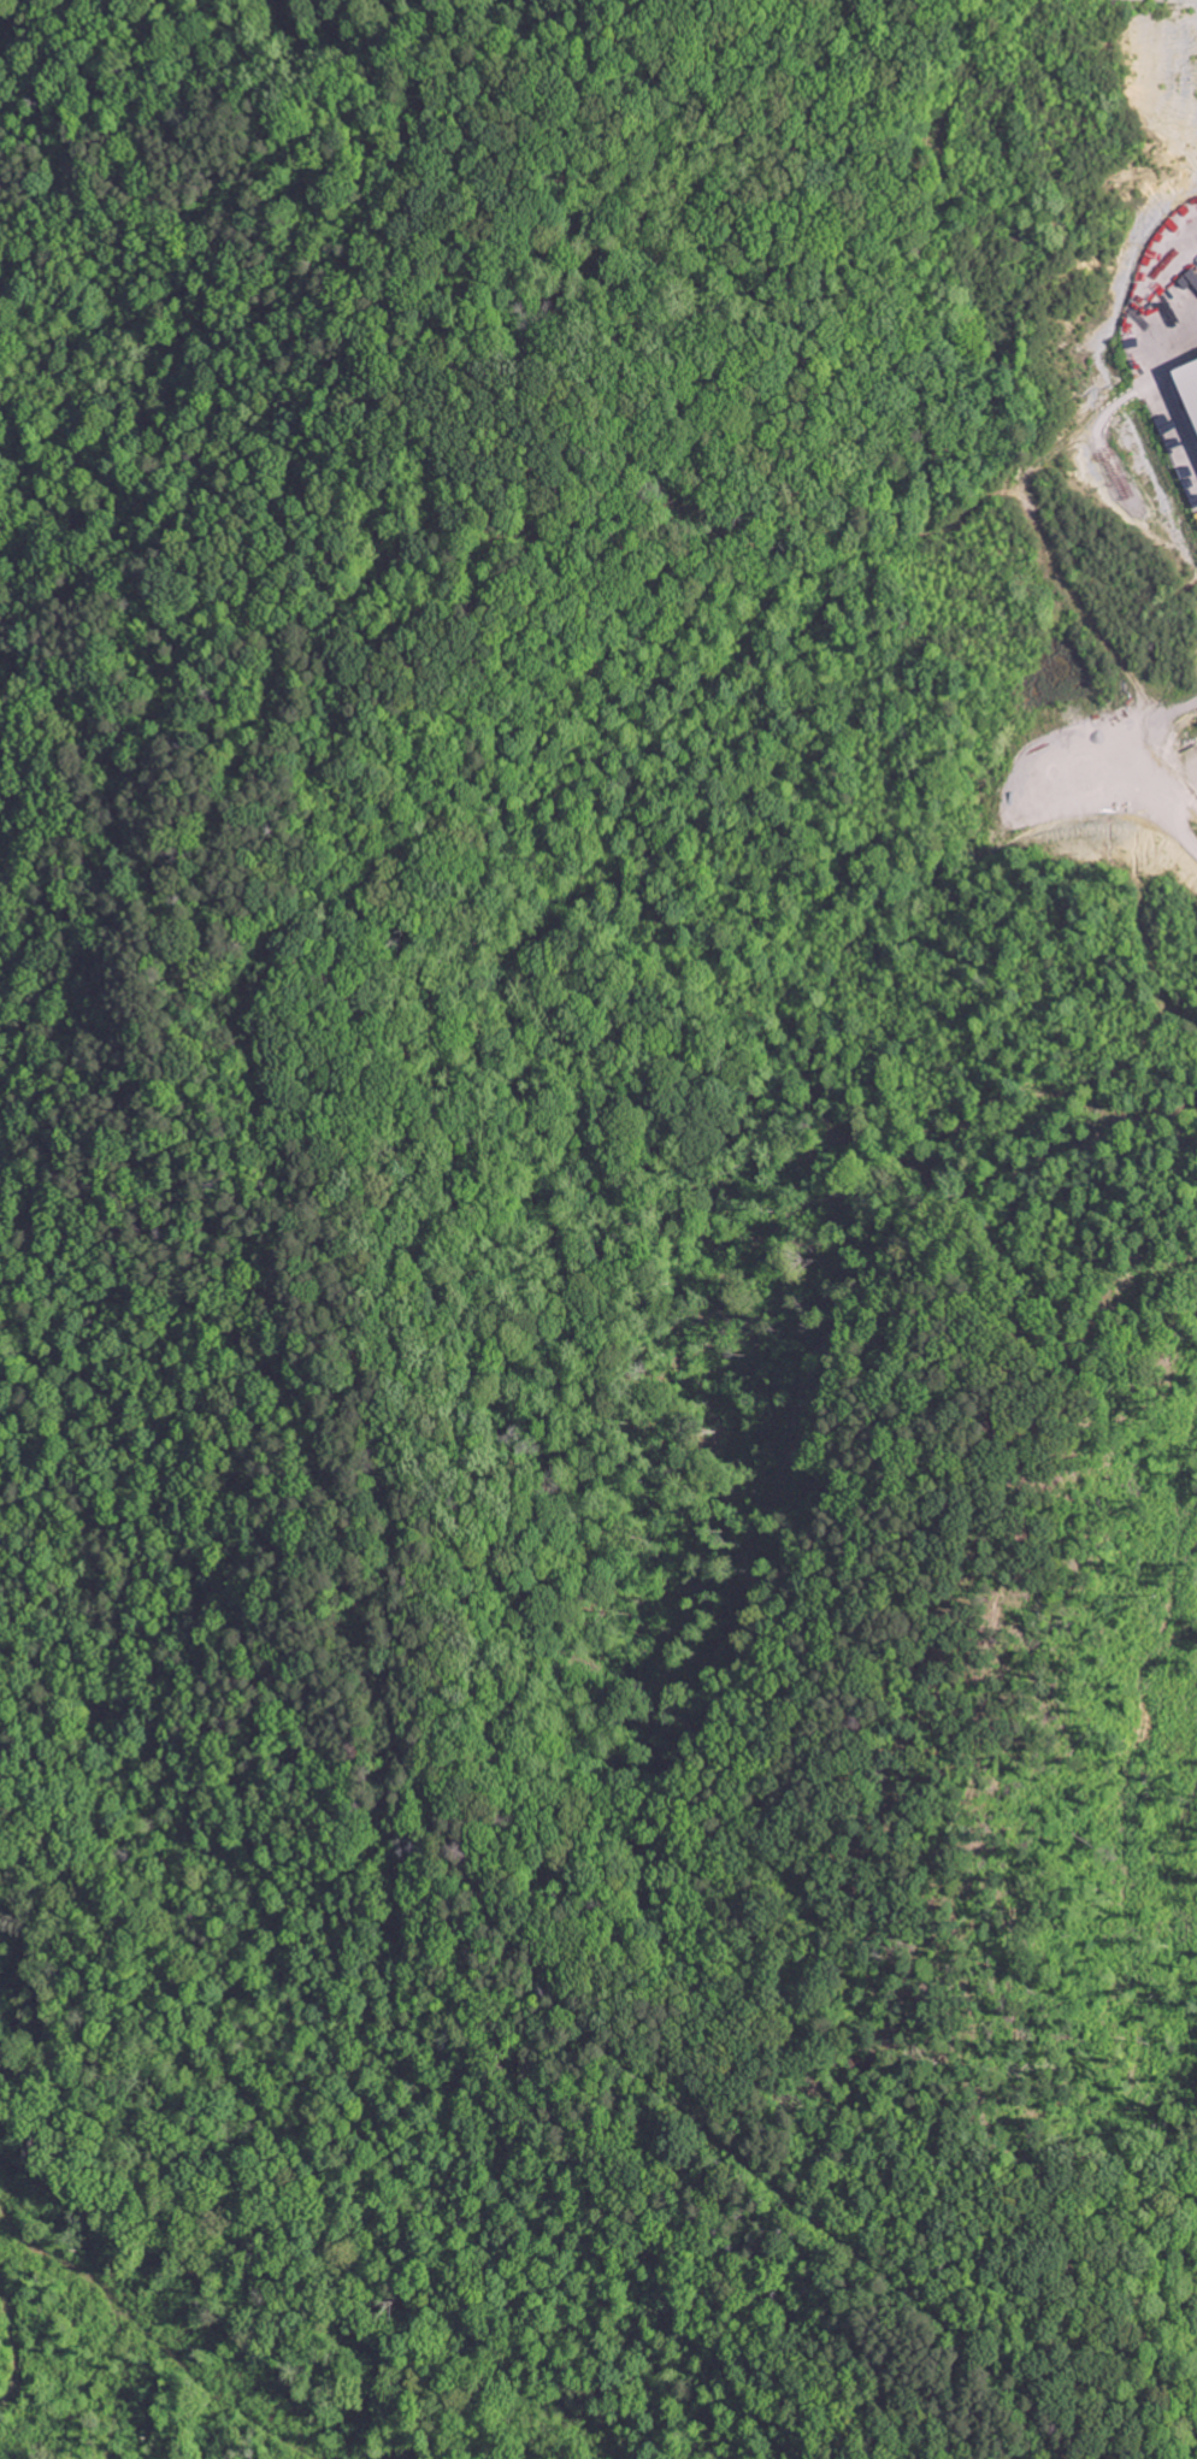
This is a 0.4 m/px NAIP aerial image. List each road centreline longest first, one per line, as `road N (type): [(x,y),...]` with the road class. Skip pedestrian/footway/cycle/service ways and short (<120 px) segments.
road 1 (residential): [(1153,2458),(1095,2405),(1043,2283),(632,1933),(508,1746),(408,1410),(309,1178),(283,1068),(294,926),(579,655),(668,590),(960,487),(1150,383),(1196,340)]

